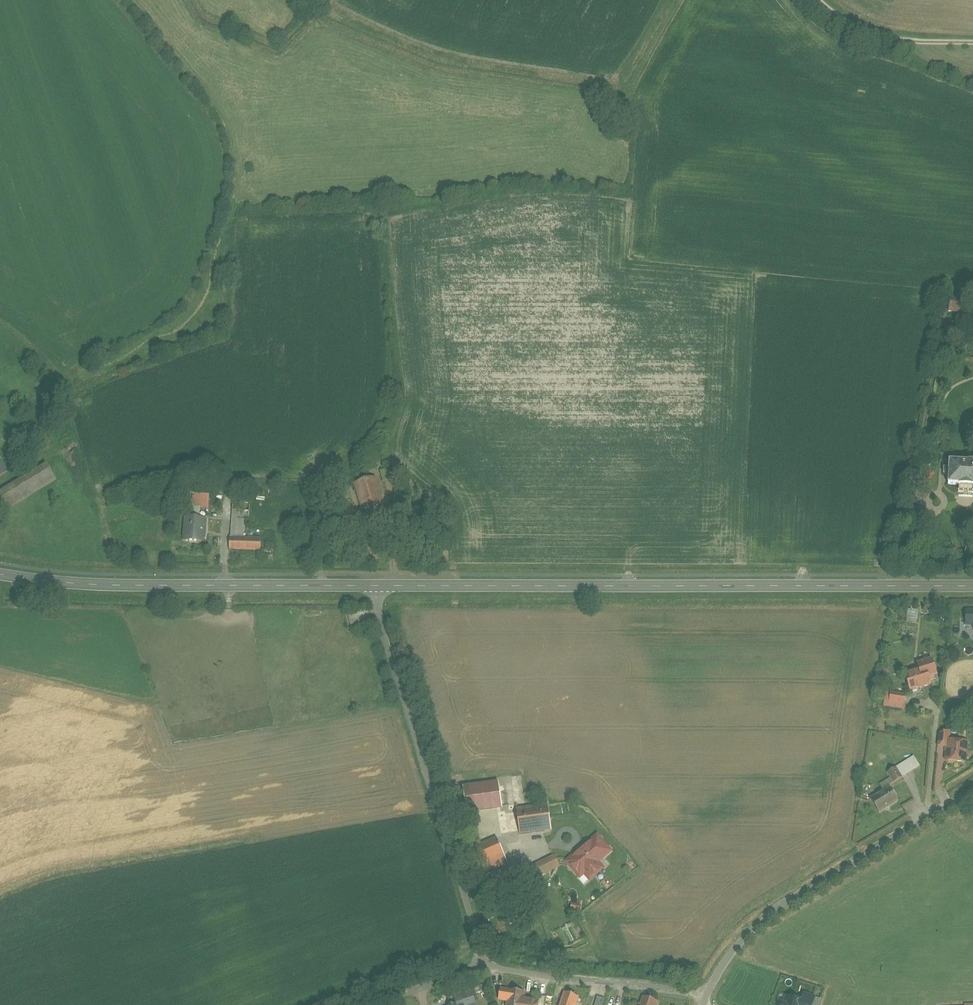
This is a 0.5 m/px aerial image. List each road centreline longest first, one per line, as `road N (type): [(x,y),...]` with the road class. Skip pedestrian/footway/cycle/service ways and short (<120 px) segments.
road 1 (secondary): [(375,588),(972,587)]
road 2 (residential): [(480,963),(375,588)]
road 3 (secondary): [(0,575),(108,586),(375,588)]
road 4 (residential): [(972,790),(771,912),(730,951),(699,1003)]
road 5 (residential): [(699,1003),(687,993),(480,963)]
road 6 (track): [(830,0),(875,26),(972,42)]

